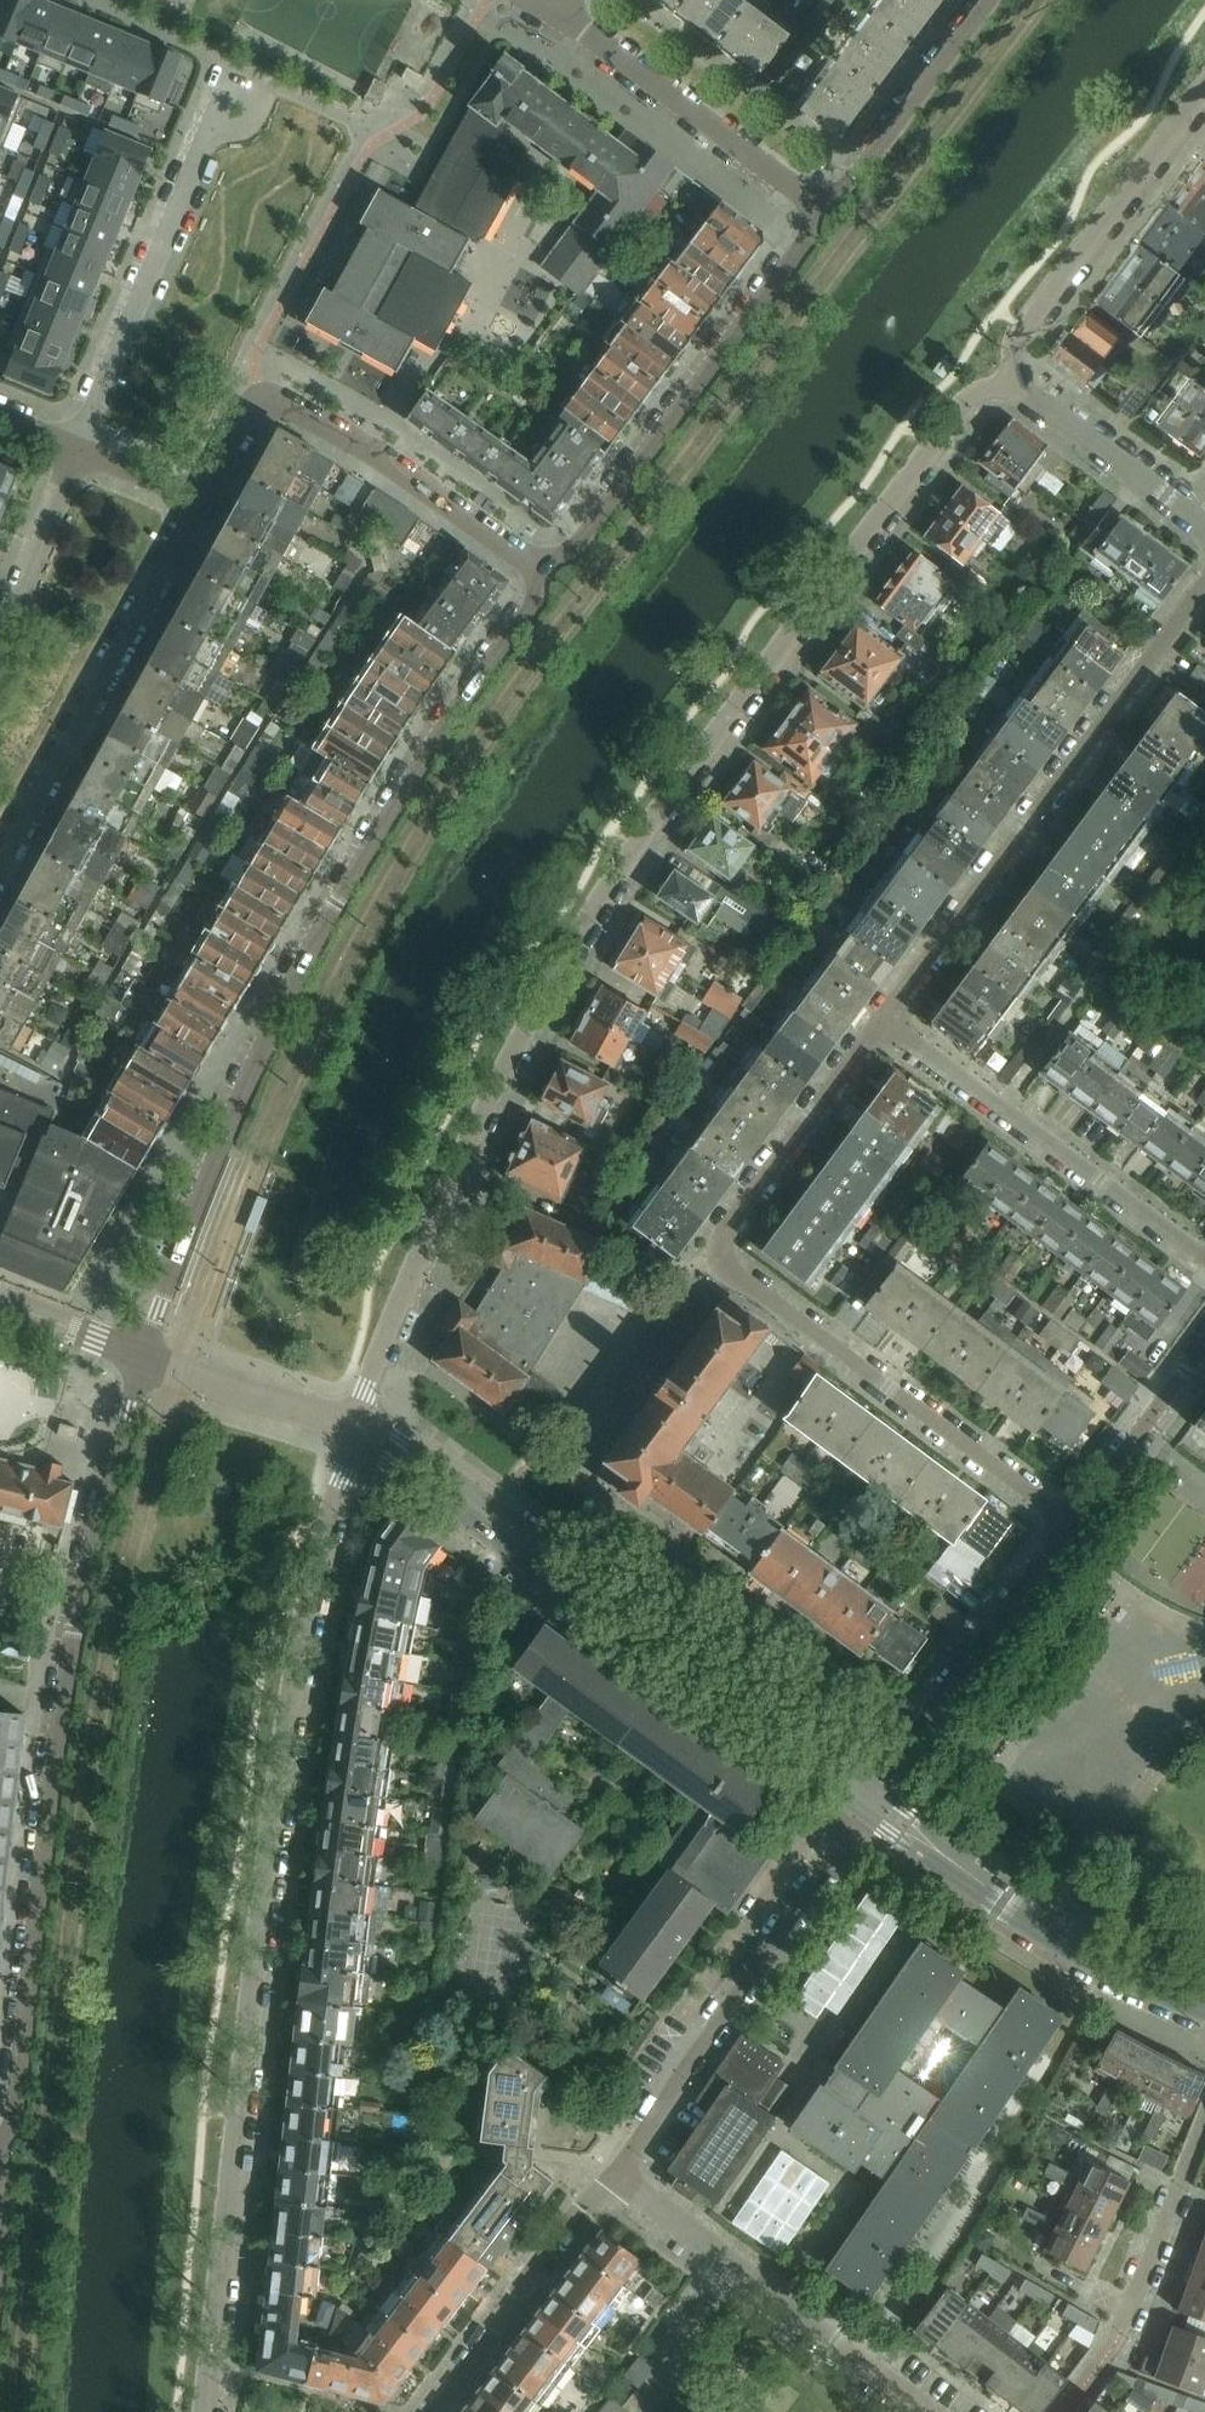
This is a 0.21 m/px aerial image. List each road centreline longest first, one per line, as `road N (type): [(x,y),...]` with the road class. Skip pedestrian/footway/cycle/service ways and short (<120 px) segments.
road 1 (residential): [(356,1425),(481,1121),(693,769),(971,397),(1008,381)]
road 2 (residential): [(206,2411),(284,1737),(356,1425)]
road 3 (residential): [(555,577),(412,777),(309,954),(220,1156),(146,1358)]
road 4 (residential): [(146,1358),(74,1630),(12,2159)]
road 5 (residential): [(889,1022),(755,1194),(720,1261),(1070,1525)]
road 6 (residential): [(797,1750),(356,1425)]
road 7 (residential): [(1204,593),(889,1022)]
road 8 (residential): [(825,218),(555,577)]
road 9 (residential): [(860,1815),(614,2179)]
road 10 (residential): [(0,869),(199,509)]
road 11 (residential): [(1204,1263),(889,1022)]
road 12 (residential): [(76,452),(210,127),(239,107)]
road 13 (residential): [(1008,381),(1019,335),(1204,85)]
road 14 (residential): [(555,577),(400,469),(260,389)]
road 15 (residential): [(825,218),(562,10)]
road 16 (residential): [(880,1787),(1070,1525)]
road 17 (residential): [(614,2179),(513,2296),(496,2333),(436,2411)]
road 18 (residential): [(961,1868),(1083,1950),(1204,2006)]
road 19 (residential): [(989,0),(825,218)]
road 20 (residential): [(929,2411),(728,2262)]
road 21 (residential): [(1204,528),(1008,381)]
road 22 (residential): [(1070,1525),(1204,1347)]
road 23 (residential): [(1204,2125),(1122,2331)]
road 24 (residential): [(356,1425),(146,1358)]
road 25 (residential): [(76,452),(0,634)]
road 26 (residential): [(646,2411),(675,2376),(674,2345),(728,2262)]
road 27 (residential): [(146,1358),(0,1301)]
road 28 (residential): [(728,2262),(614,2179)]
road 29 (residential): [(199,509),(76,452)]
road 30 (residential): [(199,509),(260,389)]

